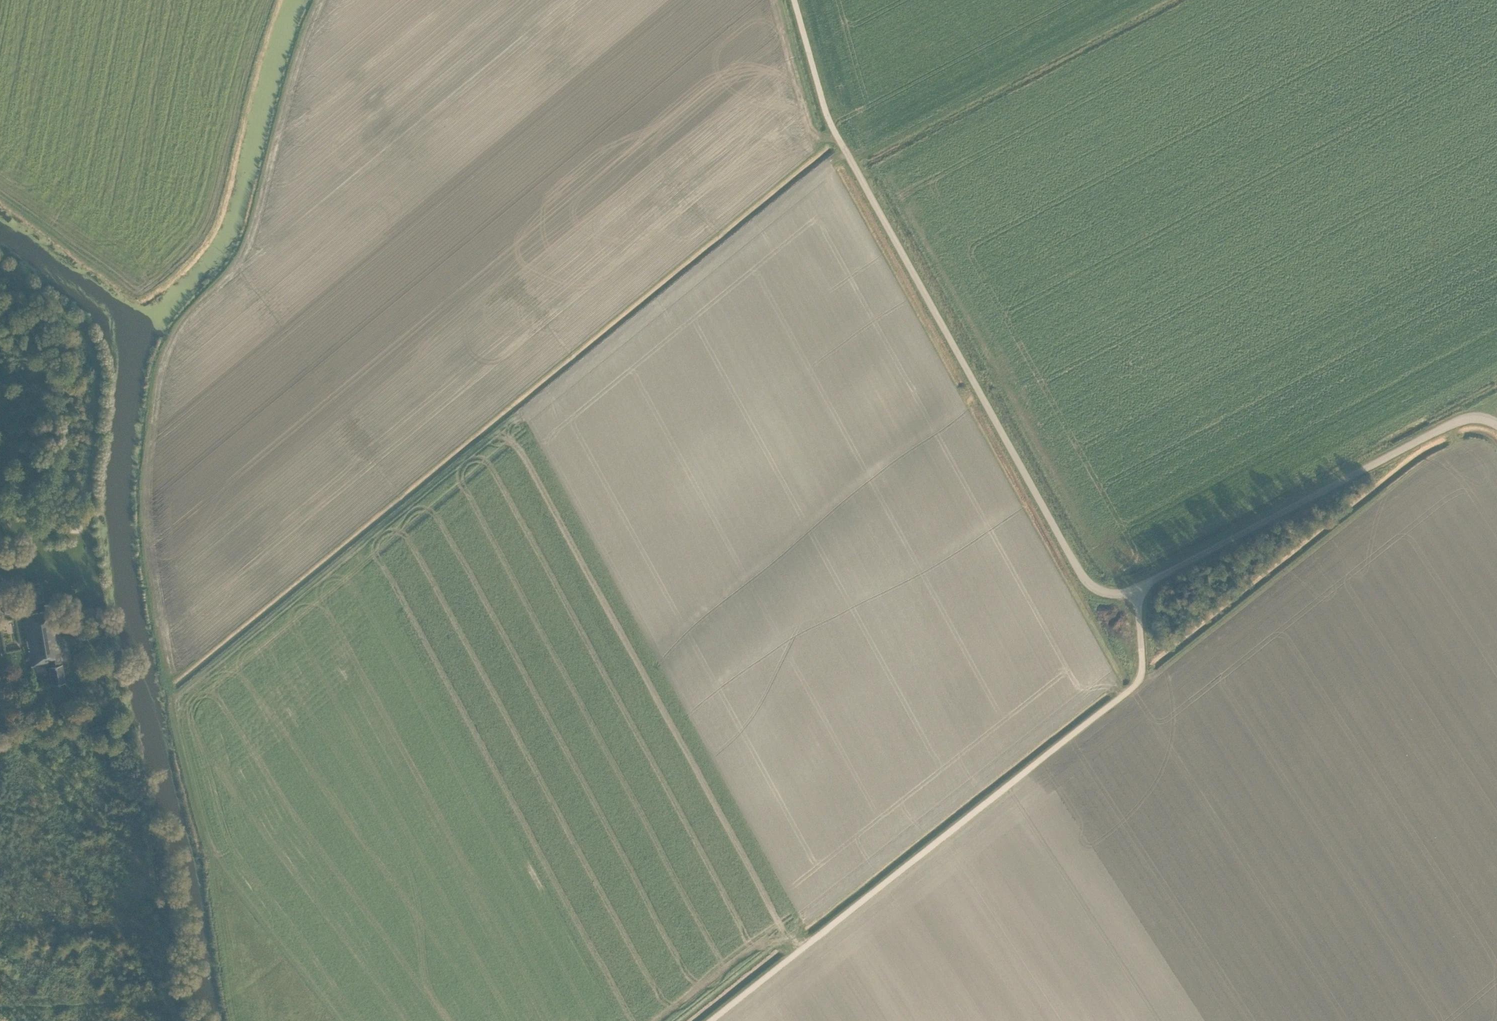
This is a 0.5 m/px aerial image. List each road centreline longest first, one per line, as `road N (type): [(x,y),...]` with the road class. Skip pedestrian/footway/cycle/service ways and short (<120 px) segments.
road 1 (unclassified): [(1139,587),(1096,592),(1081,577),(827,115),(794,0)]
road 2 (unclassified): [(710,1020),(1131,687),(1141,670),(1139,587)]
road 3 (unclassified): [(1496,427),(1455,423),(1139,587)]

